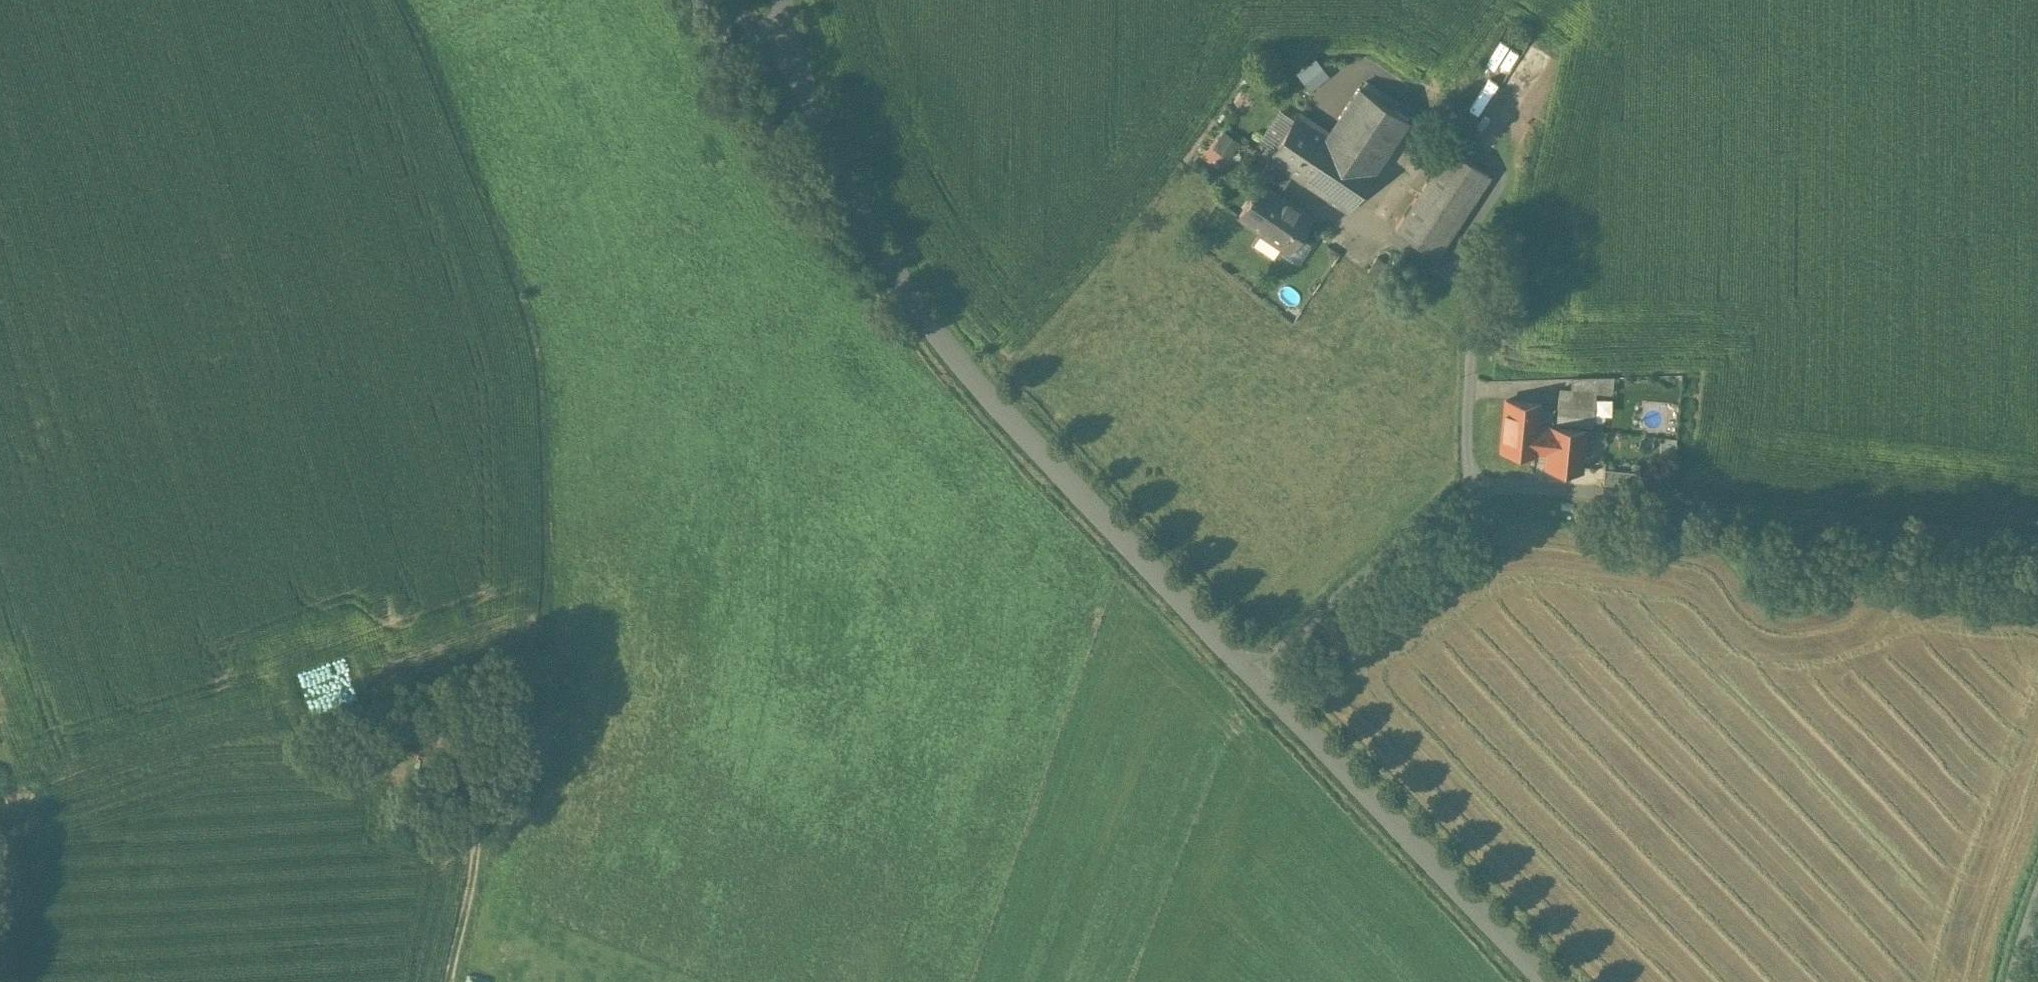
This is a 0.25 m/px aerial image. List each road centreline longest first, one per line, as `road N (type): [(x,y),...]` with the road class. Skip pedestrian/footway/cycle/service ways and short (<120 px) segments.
road 1 (tertiary): [(1547,981),(953,355),(838,167),(791,56)]

